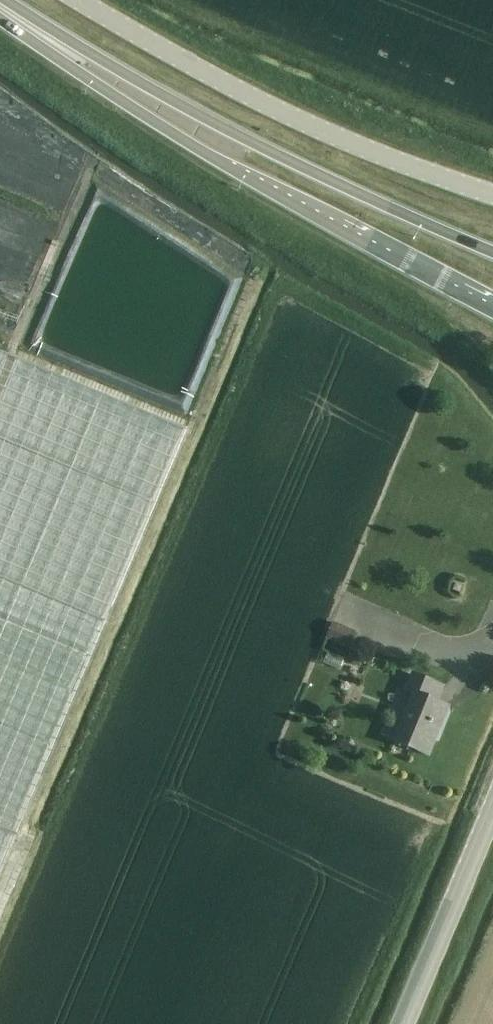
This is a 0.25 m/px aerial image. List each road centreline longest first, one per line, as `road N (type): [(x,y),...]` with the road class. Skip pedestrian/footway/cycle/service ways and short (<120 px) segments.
road 1 (primary): [(45,38),(80,74),(194,147),(492,313)]
road 2 (primary): [(492,253),(45,38)]
road 3 (unclassified): [(492,196),(335,138),(77,0)]
road 4 (tertiary): [(404,1023),(492,812)]

